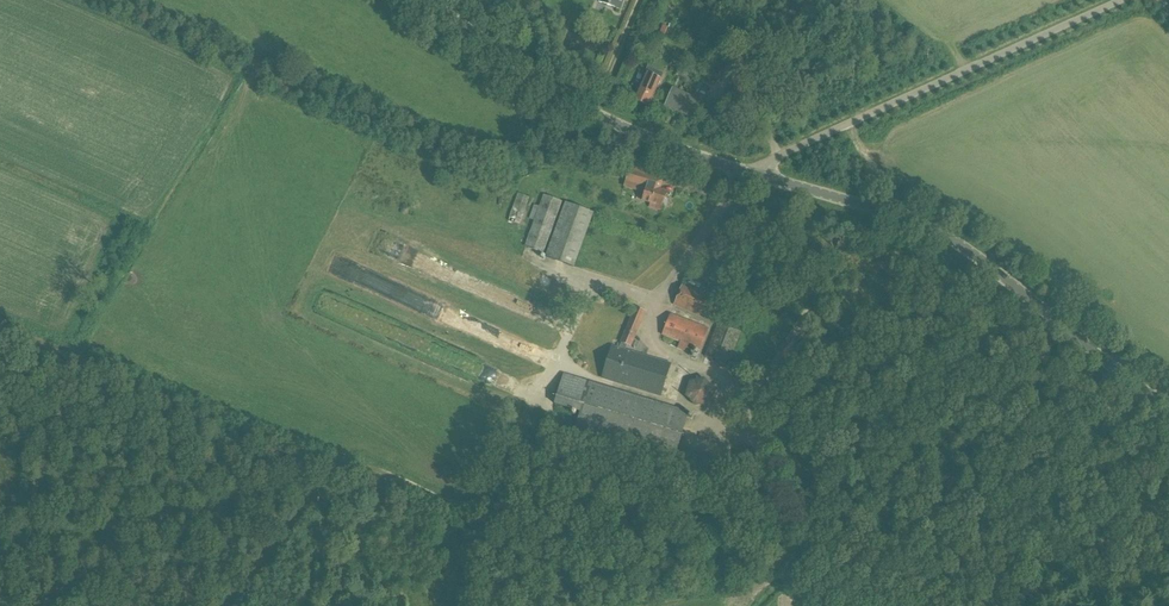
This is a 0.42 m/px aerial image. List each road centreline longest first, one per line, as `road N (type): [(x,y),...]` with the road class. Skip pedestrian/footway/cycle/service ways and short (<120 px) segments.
road 1 (tertiary): [(741,168),(933,230),(1168,408)]
road 2 (unclassified): [(741,168),(1122,0)]
road 3 (tertiary): [(431,0),(580,103),(741,168)]
road 4 (track): [(331,471),(0,554)]
road 5 (track): [(225,605),(294,516),(311,477)]
road 6 (track): [(308,605),(331,471)]

